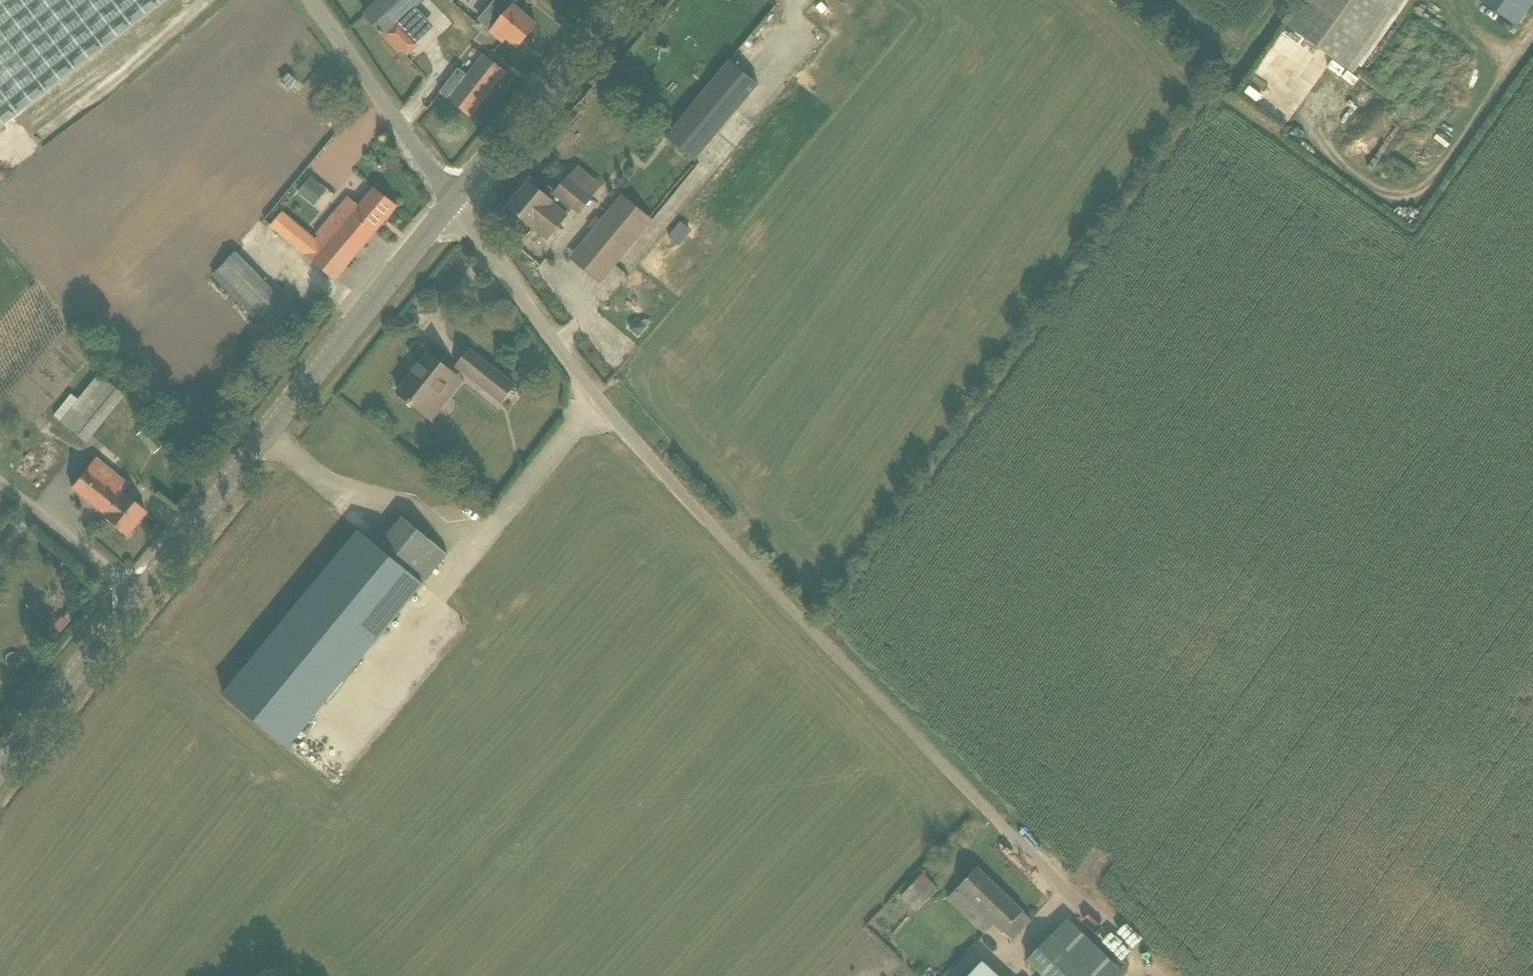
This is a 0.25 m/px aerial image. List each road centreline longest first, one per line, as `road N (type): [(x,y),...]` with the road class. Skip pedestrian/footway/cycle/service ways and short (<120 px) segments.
road 1 (unclassified): [(1155,974),(931,762),(610,422),(447,210)]
road 2 (tertiary): [(127,604),(447,210)]
road 3 (tertiary): [(447,210),(628,0)]
road 4 (unclassified): [(447,210),(299,0)]
road 5 (tertiary): [(0,773),(127,604)]
road 6 (residential): [(127,604),(0,500)]

